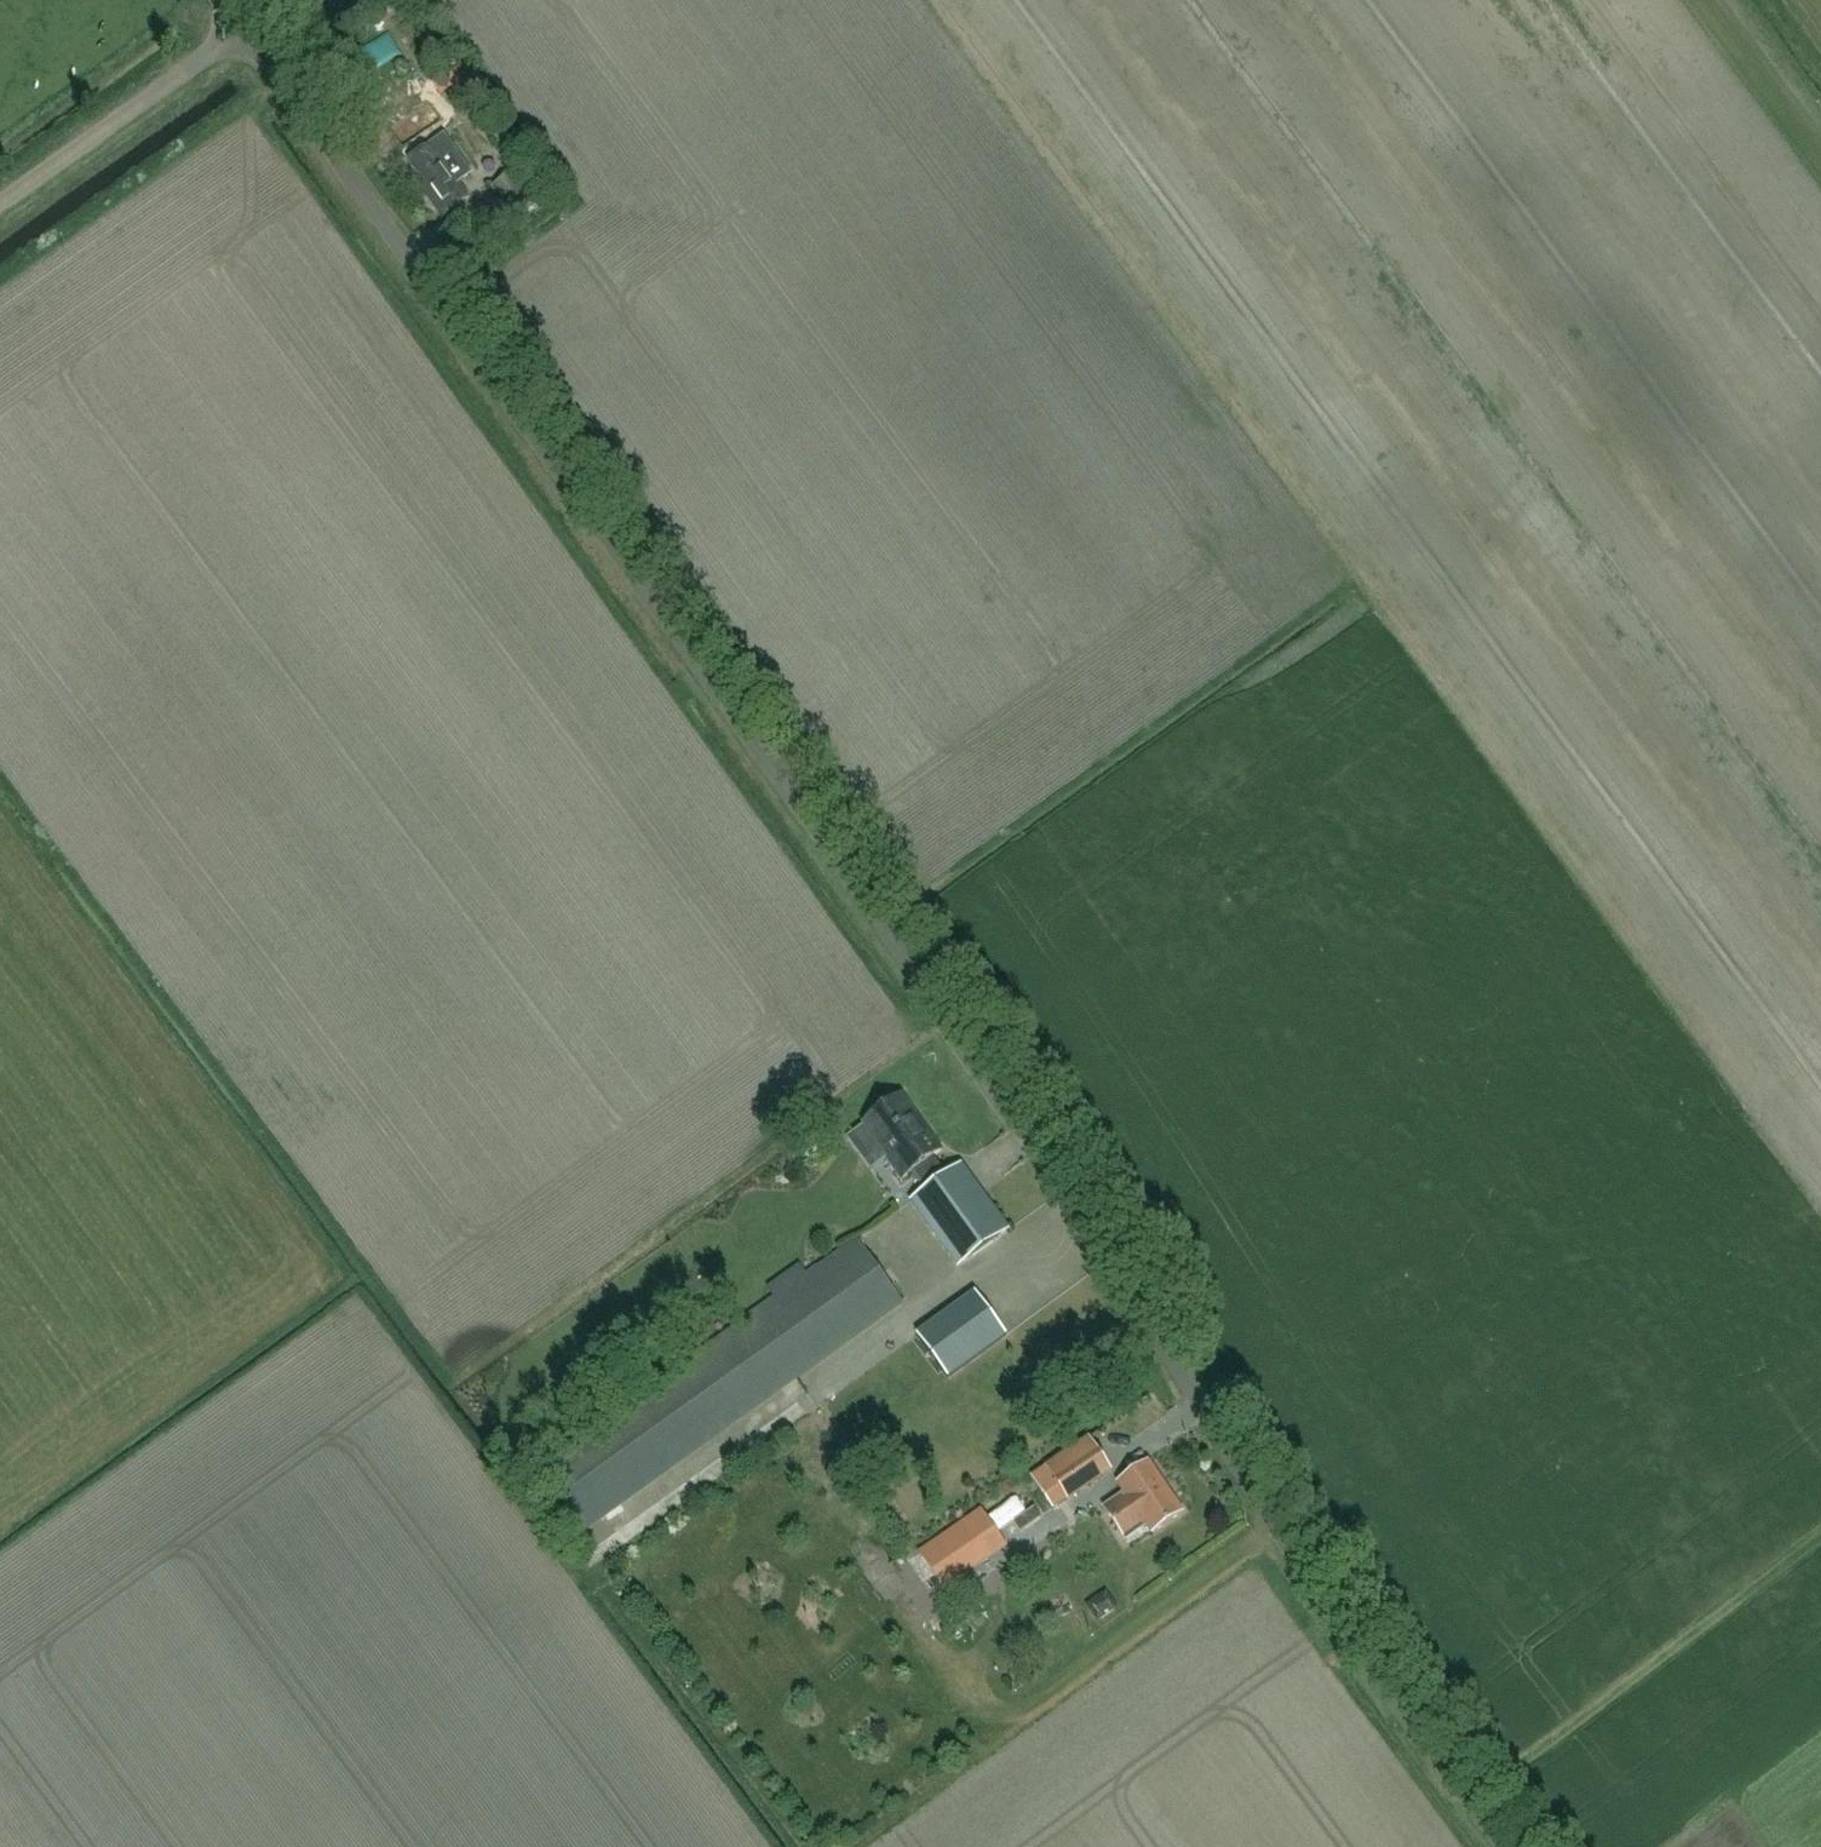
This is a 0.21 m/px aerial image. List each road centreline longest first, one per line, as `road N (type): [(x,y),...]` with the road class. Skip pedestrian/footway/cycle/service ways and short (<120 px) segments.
road 1 (unclassified): [(1507,1846),(1293,1547),(959,1028),(245,28)]
road 2 (unclassified): [(0,204),(245,28)]

